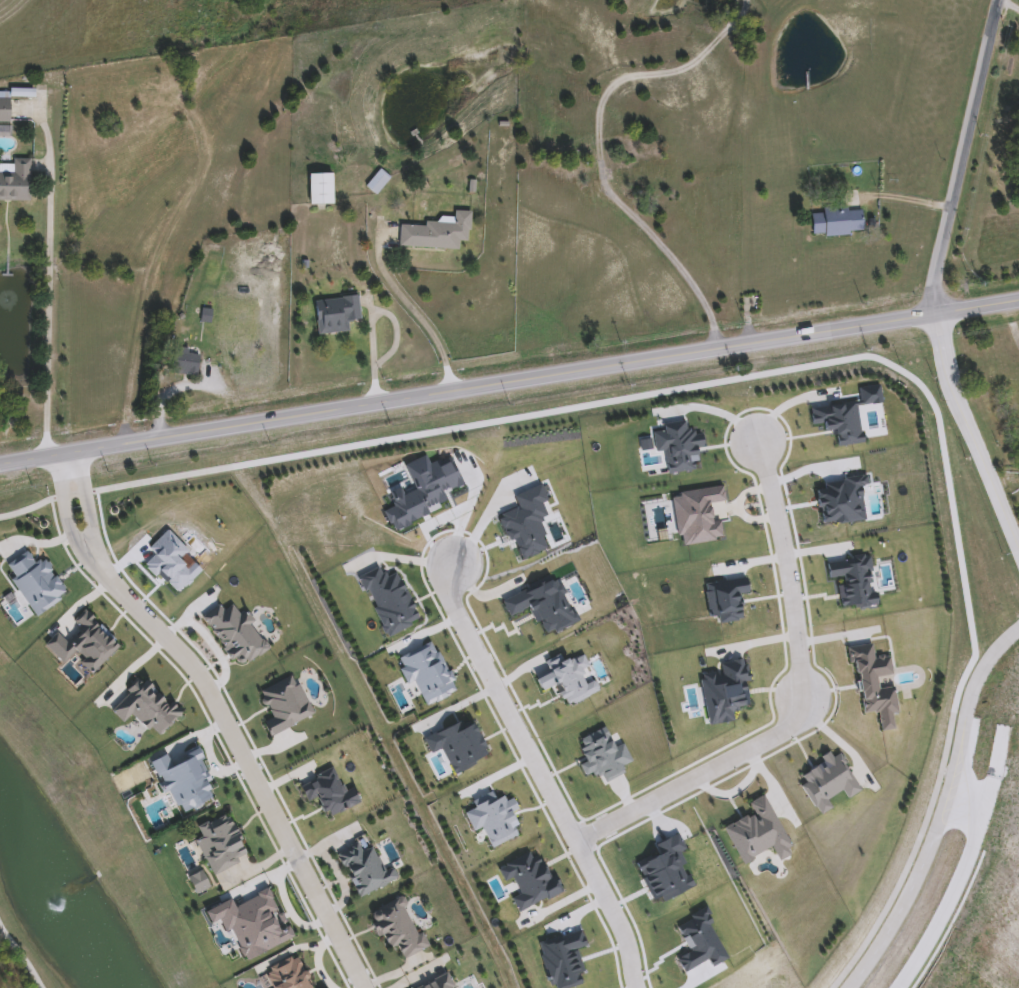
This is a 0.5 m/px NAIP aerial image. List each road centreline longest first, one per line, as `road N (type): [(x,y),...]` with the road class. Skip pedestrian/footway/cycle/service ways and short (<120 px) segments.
road 1 (secondary): [(1018,298),(0,464)]
road 2 (residential): [(755,438),(769,458),(805,695),(783,725),(577,835)]
road 3 (residential): [(103,563),(206,679),(367,987)]
road 4 (residential): [(454,559),(450,592),(628,926),(638,987)]
road 5 (residential): [(1018,628),(968,697),(951,804),(908,899),(851,987)]
road 6 (residential): [(937,315),(1002,0)]
road 7 (tertiary): [(937,315),(1018,534)]
road 8 (residential): [(951,804),(984,811),(966,869),(898,987)]
road 9 (residential): [(58,456),(74,532),(103,563)]

